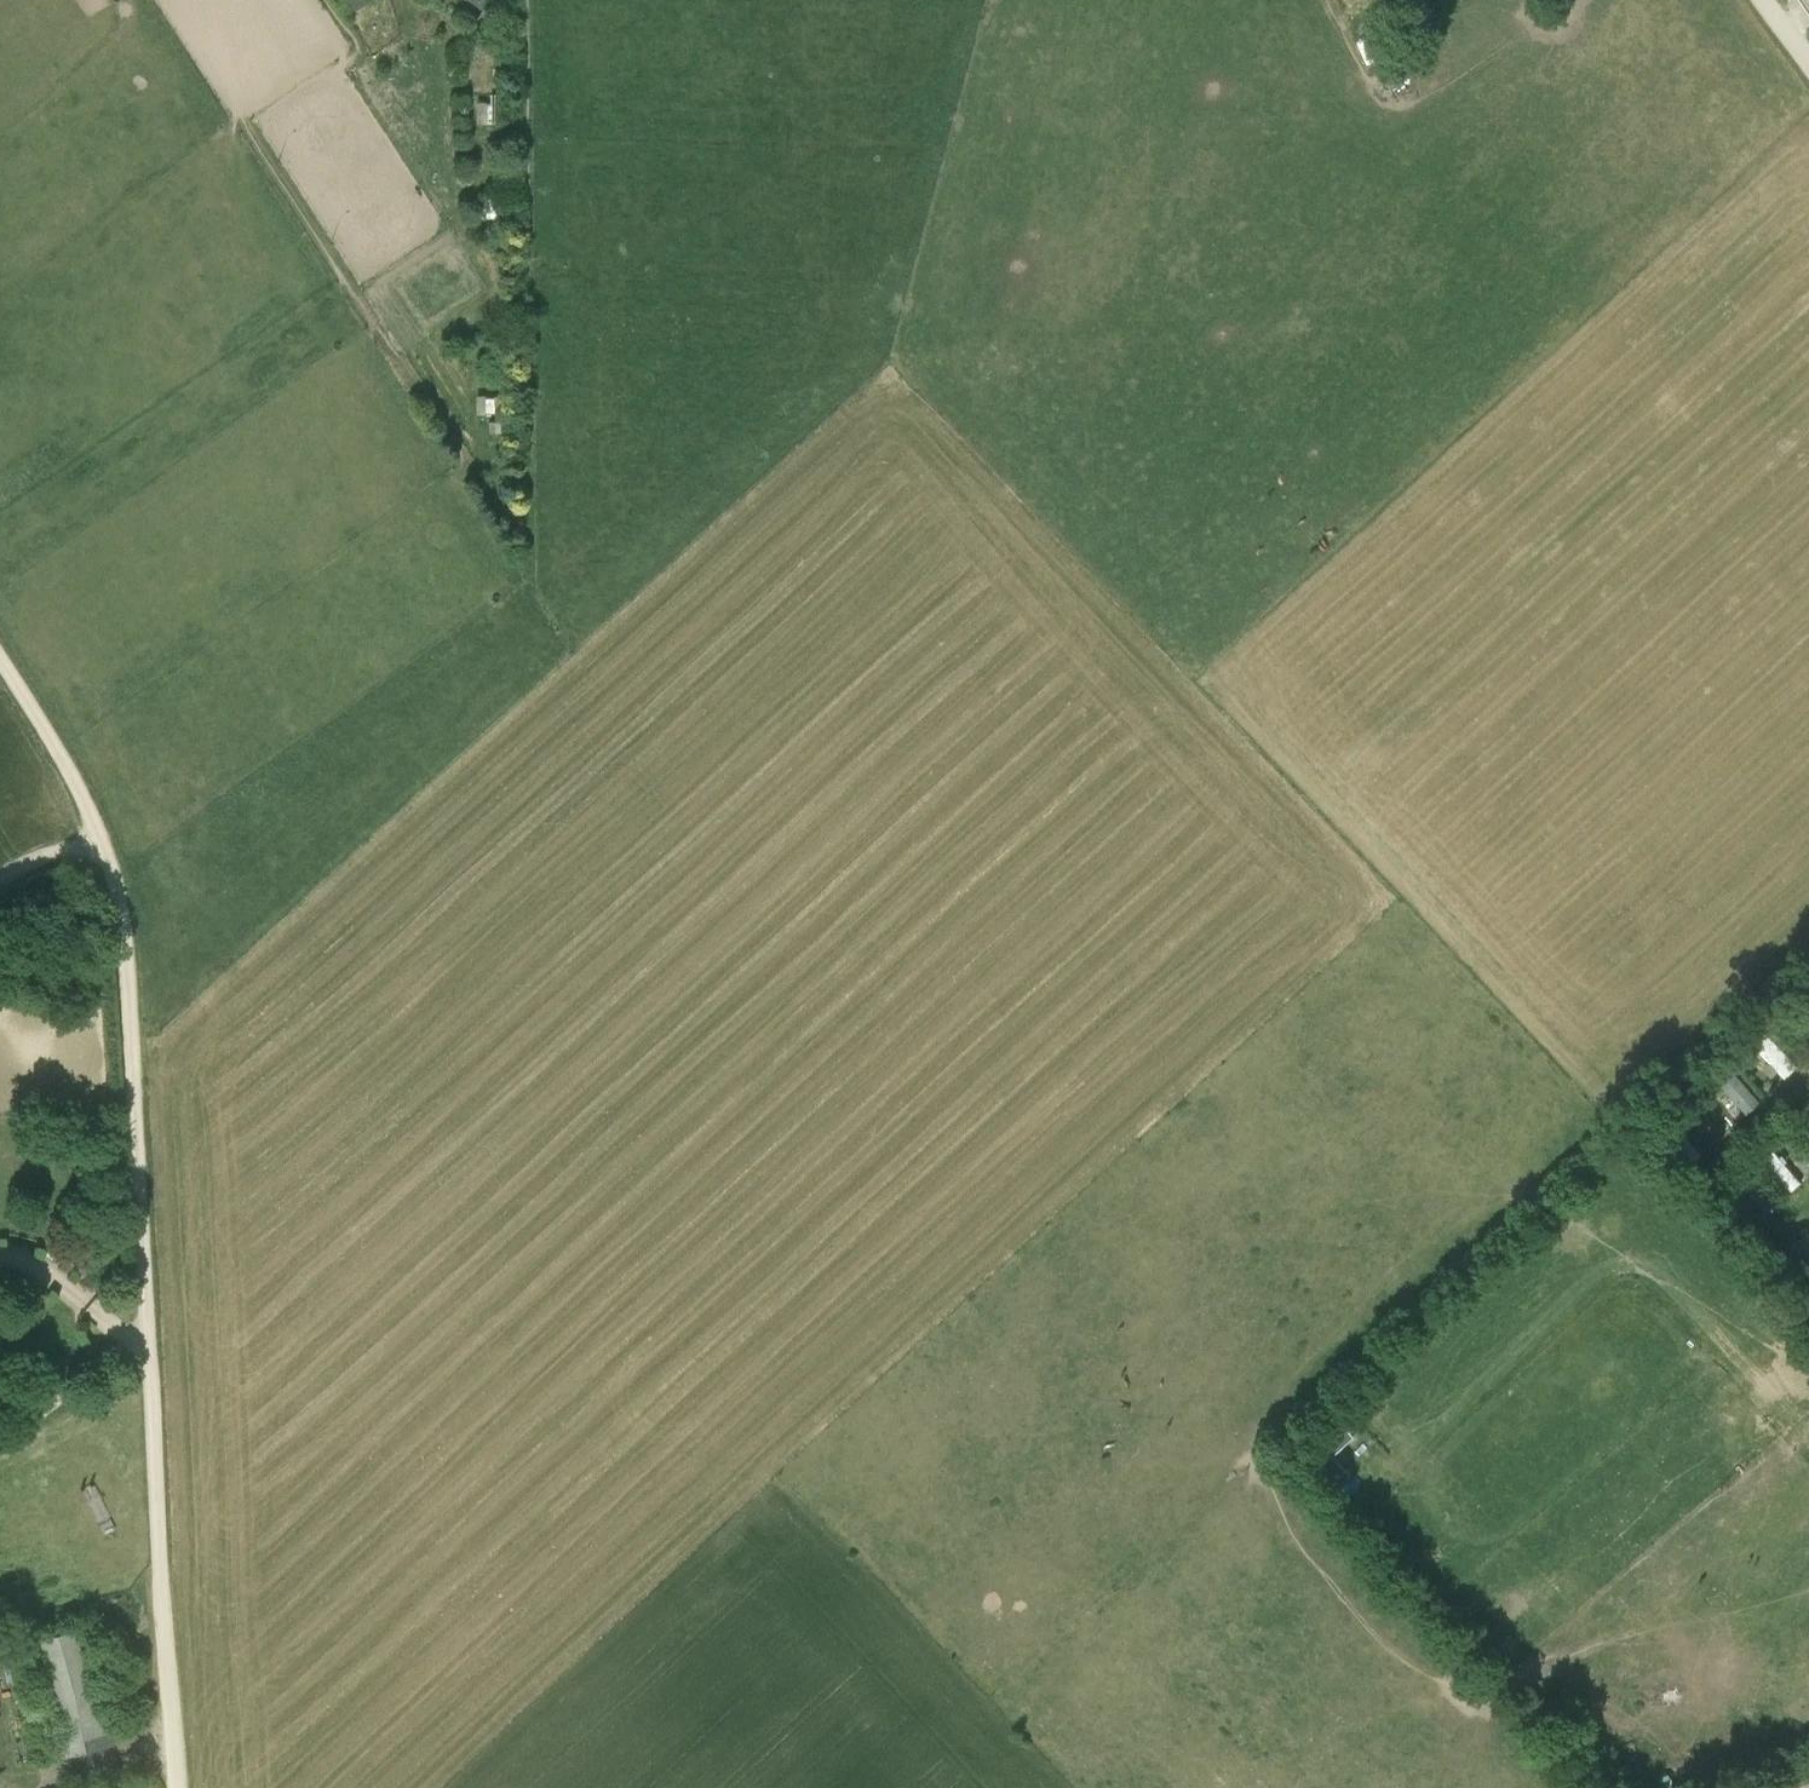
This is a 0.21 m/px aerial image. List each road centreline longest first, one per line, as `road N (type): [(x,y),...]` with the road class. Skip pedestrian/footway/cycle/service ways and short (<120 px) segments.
road 1 (track): [(177,1787),(126,938),(101,838),(0,658)]

